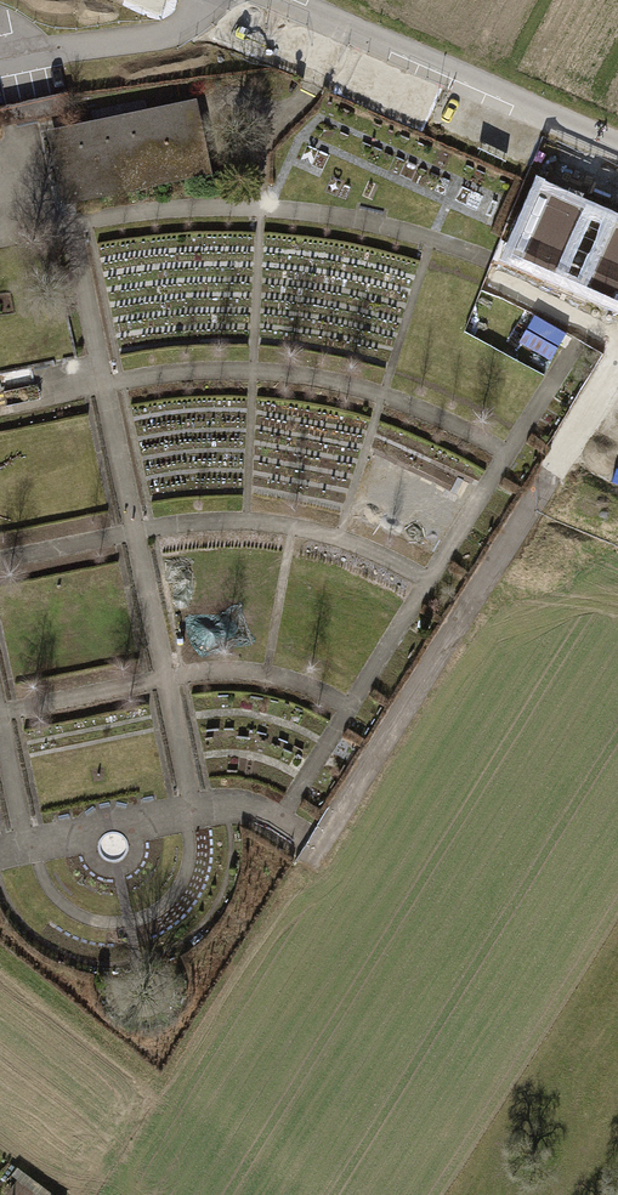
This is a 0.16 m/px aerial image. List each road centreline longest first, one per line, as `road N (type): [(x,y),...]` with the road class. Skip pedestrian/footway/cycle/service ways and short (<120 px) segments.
road 1 (track): [(0,238),(181,213),(260,208),(343,217),(509,269),(594,315),(277,823),(237,808),(133,827)]
road 2 (track): [(194,814),(70,224)]
road 3 (track): [(506,455),(382,395),(254,372),(106,383),(0,406)]
road 4 (track): [(0,560),(214,521),(293,526),(362,544),(431,576)]
road 5 (unclassified): [(280,0),(617,147)]
road 6 (track): [(0,713),(212,672),(264,676),(350,707)]
road 7 (track): [(35,845),(60,903),(103,924),(129,923),(170,901),(183,881),(190,845),(184,817)]
road 8 (track): [(88,859),(88,834),(100,822),(133,827),(141,852),(132,867),(117,875),(93,866)]
road 9 (track): [(0,725),(26,847)]

